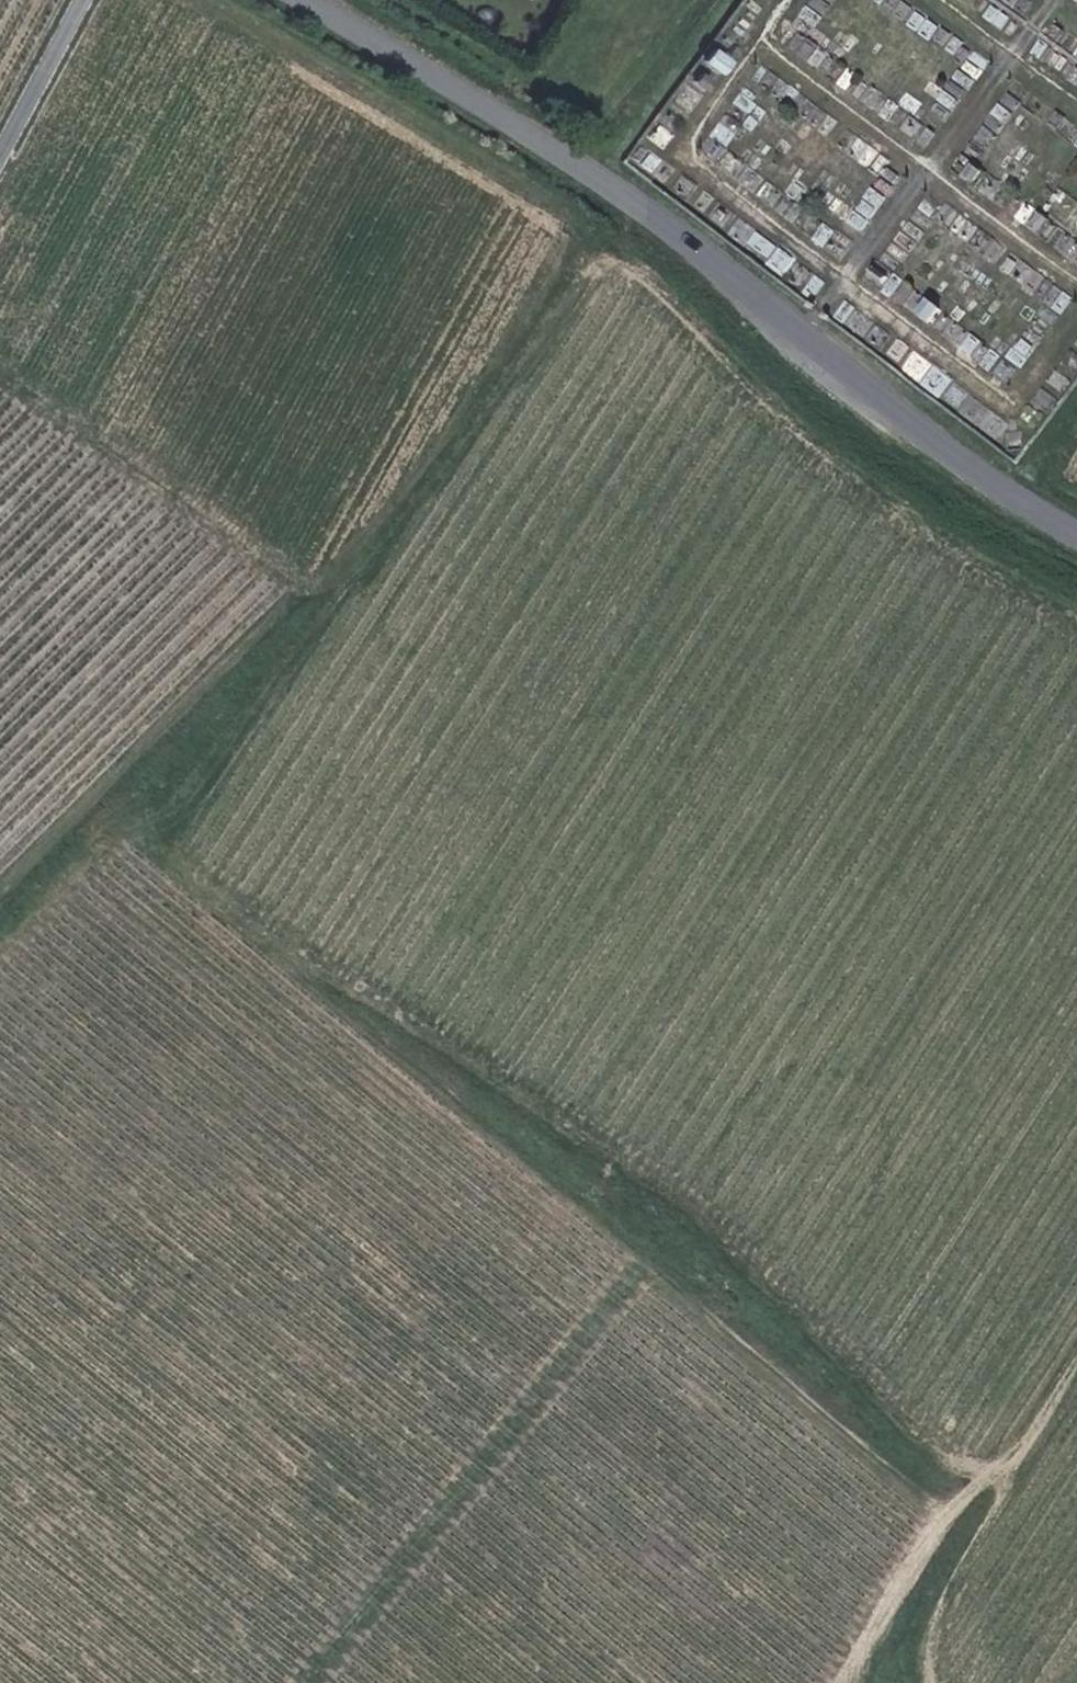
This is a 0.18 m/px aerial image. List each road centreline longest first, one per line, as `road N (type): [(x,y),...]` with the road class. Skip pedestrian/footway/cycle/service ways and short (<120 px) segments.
road 1 (unclassified): [(1076,532),(513,121),(295,0)]
road 2 (track): [(943,1682),(940,1630),(953,1593),(1076,1372)]

